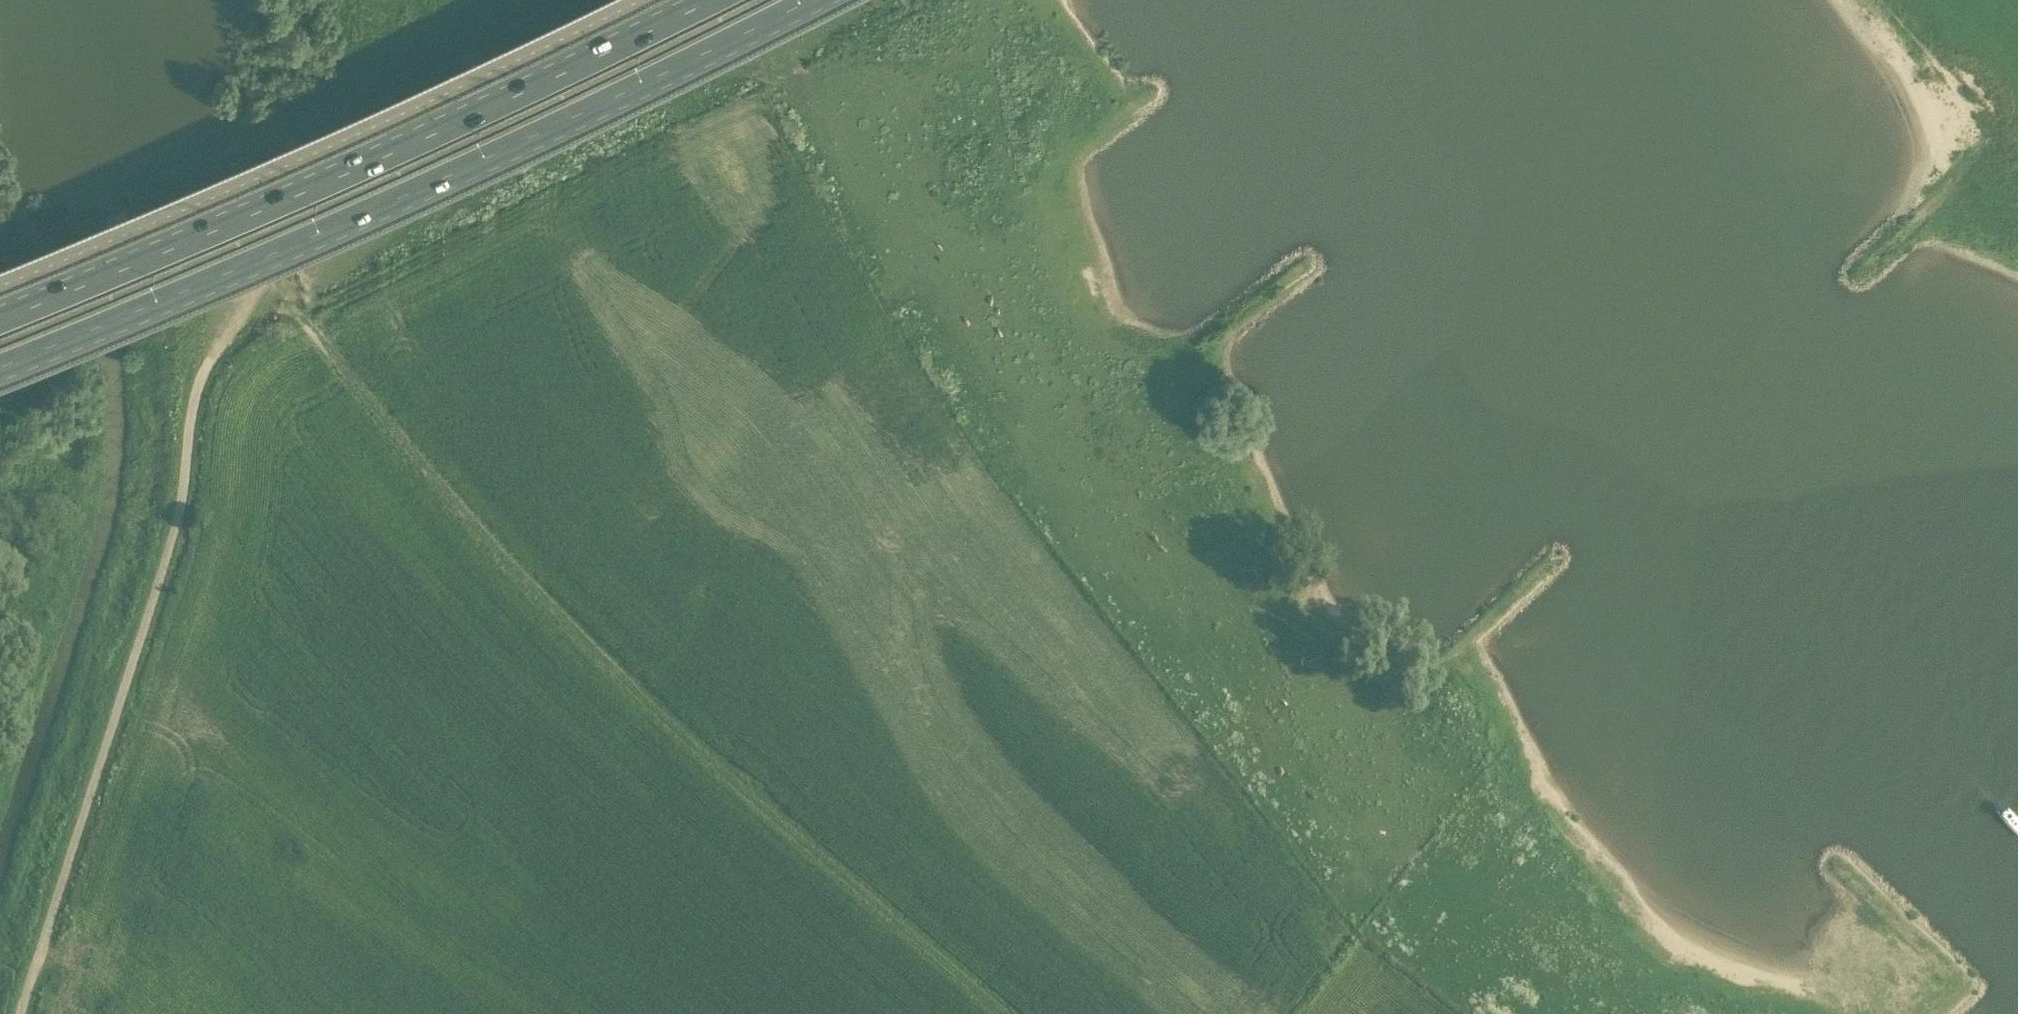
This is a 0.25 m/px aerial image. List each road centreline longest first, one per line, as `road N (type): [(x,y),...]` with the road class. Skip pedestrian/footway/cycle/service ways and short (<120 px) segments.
road 1 (track): [(1003,1013),(721,771),(487,538),(300,309),(283,299),(245,310),(208,362)]
road 2 (trunk): [(0,362),(473,152),(774,0)]
road 3 (trunk): [(674,0),(338,166),(0,315)]

